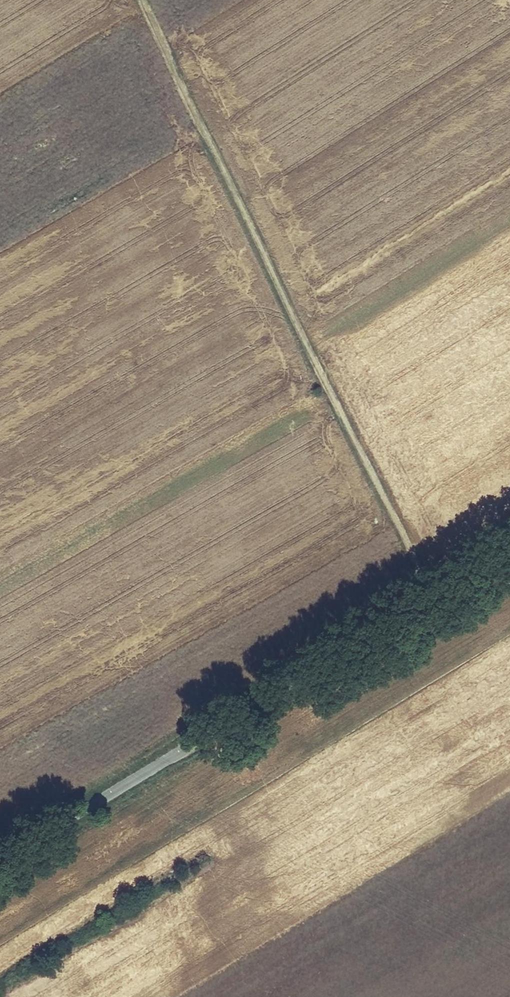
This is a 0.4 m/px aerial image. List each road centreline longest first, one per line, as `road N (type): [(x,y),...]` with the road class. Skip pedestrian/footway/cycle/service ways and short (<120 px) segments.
road 1 (track): [(432,594),(141,0)]
road 2 (unclassified): [(509,544),(0,862)]

